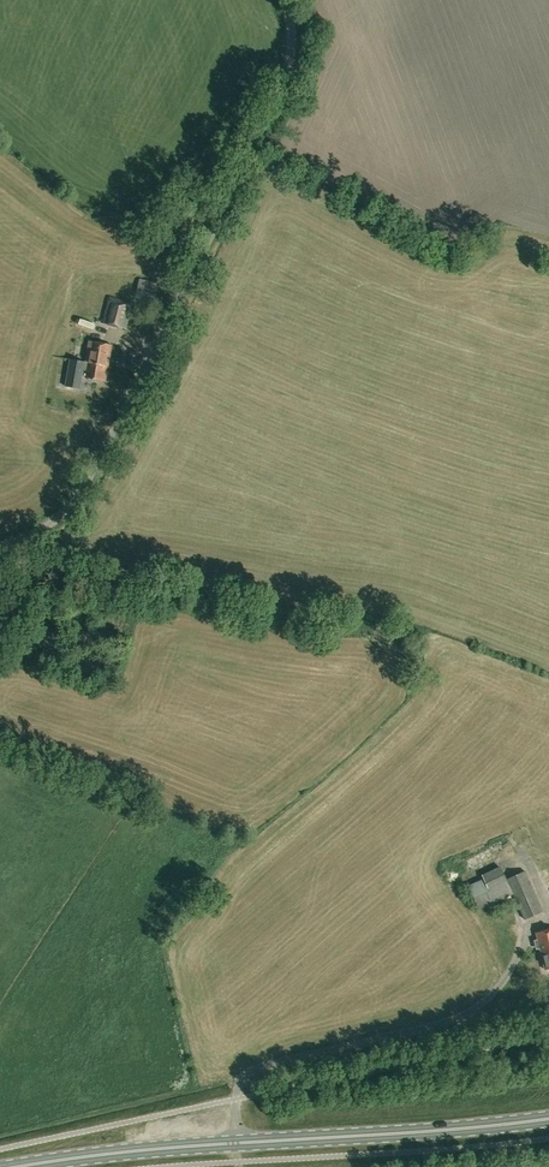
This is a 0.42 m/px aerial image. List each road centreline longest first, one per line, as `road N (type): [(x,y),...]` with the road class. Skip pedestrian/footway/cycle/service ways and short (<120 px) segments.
road 1 (unclassified): [(0,545),(40,532),(88,482),(285,77),(292,43),(286,0)]
road 2 (primary): [(20,1166),(548,1124)]

